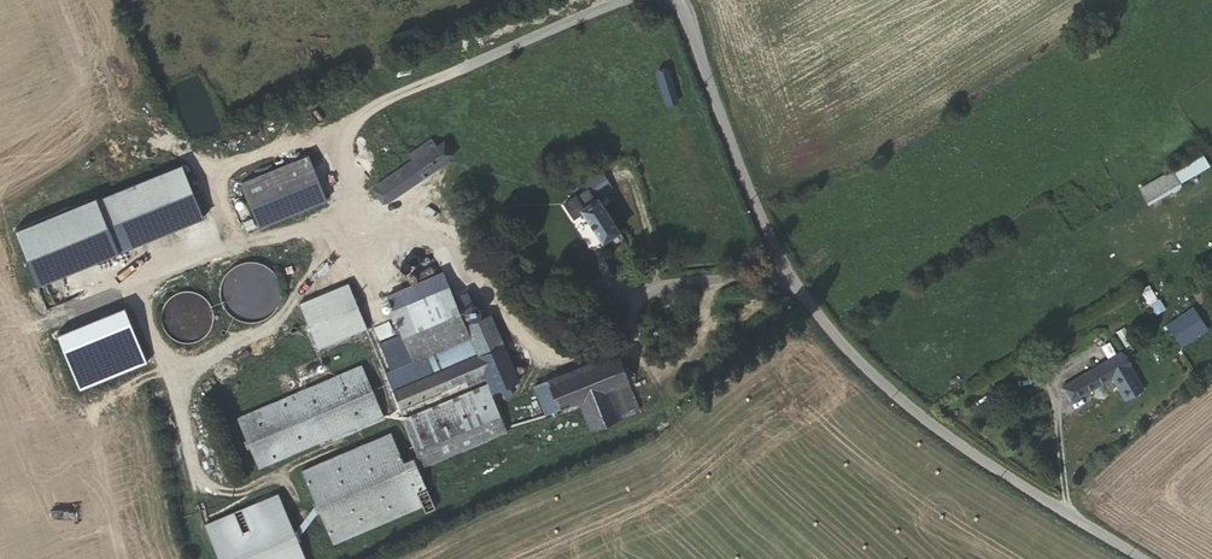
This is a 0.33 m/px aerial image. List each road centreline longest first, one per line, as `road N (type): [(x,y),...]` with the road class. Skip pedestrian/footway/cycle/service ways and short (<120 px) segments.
road 1 (unclassified): [(678,0),(791,280),(852,356),(940,428),(1144,558)]

